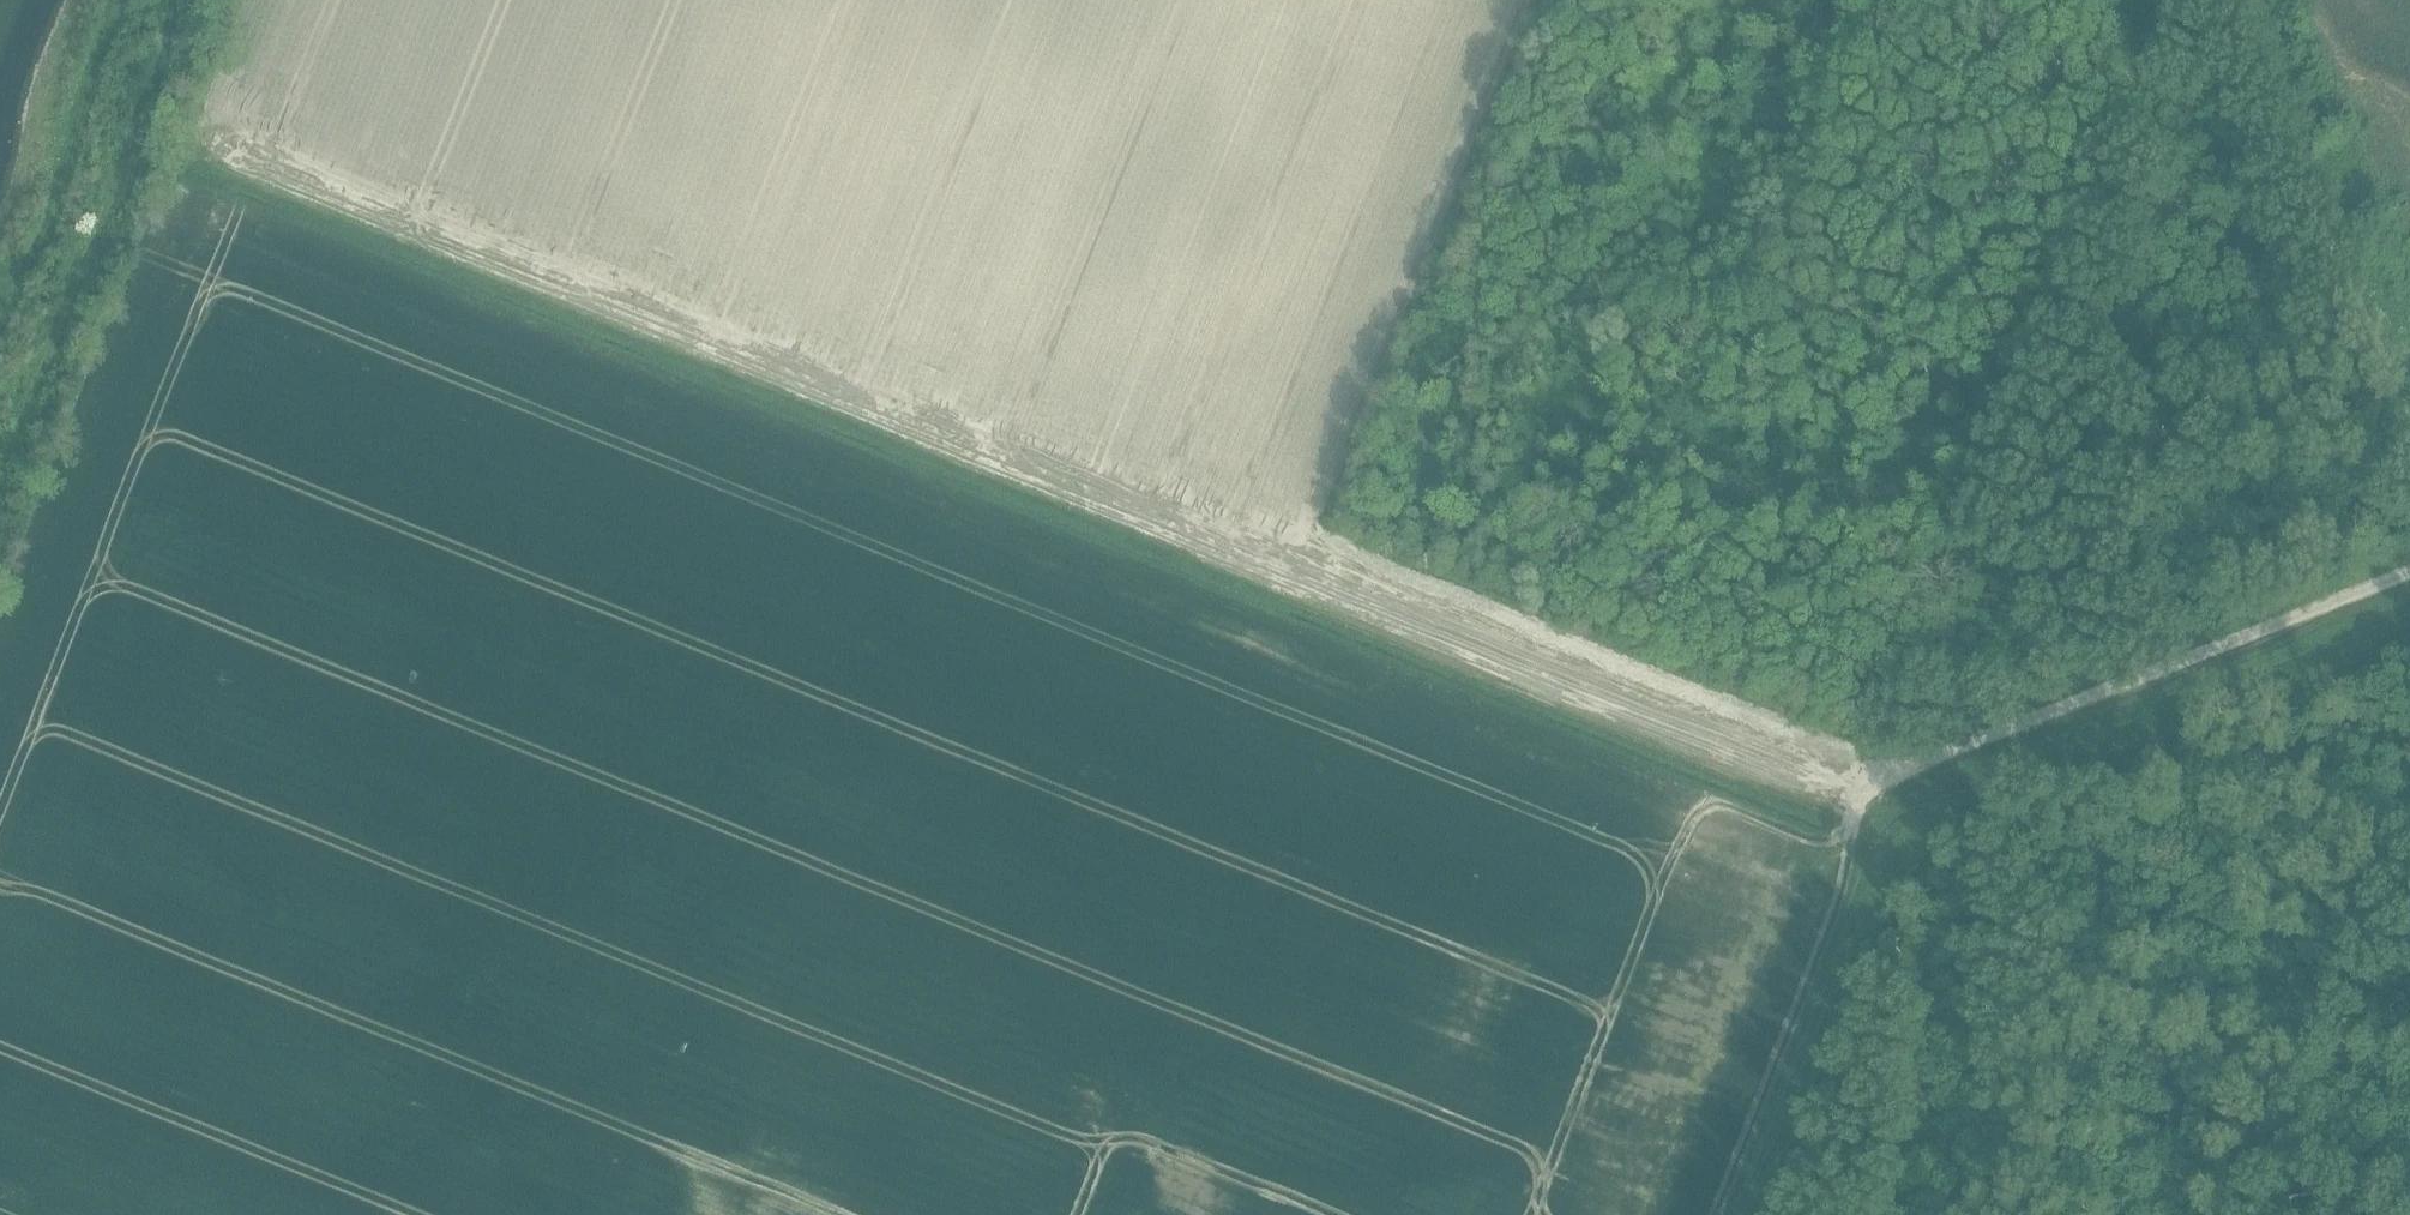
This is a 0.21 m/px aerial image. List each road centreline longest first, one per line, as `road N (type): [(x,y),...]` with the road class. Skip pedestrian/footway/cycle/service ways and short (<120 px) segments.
road 1 (unclassified): [(1850,828),(1884,777),(2409,573)]

